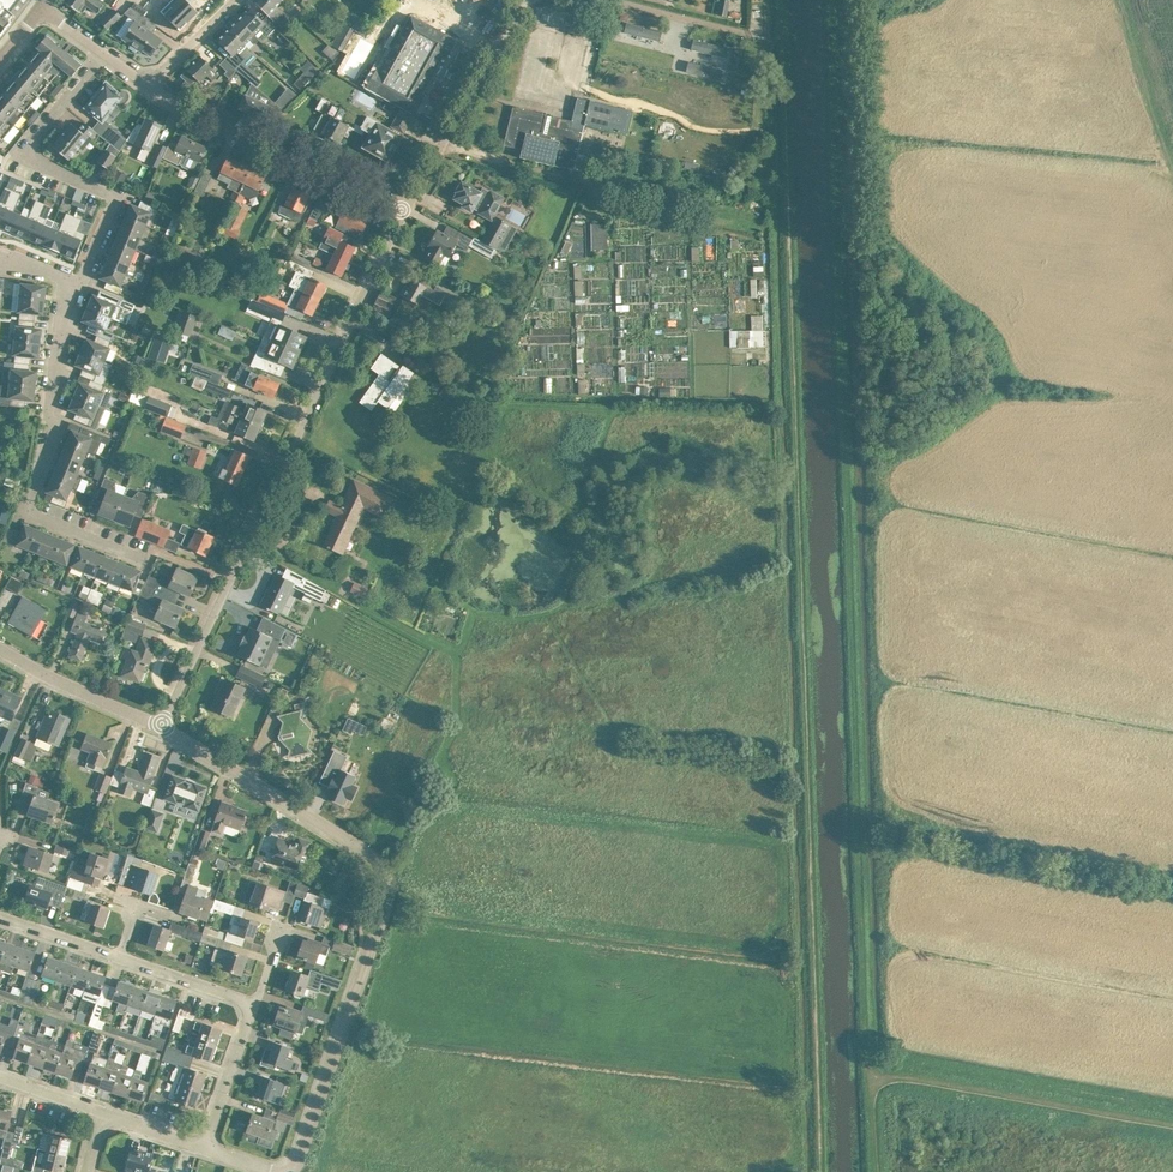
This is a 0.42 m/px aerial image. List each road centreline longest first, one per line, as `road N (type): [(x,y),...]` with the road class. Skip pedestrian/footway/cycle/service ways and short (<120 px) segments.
road 1 (residential): [(291,1171),(388,887),(367,851),(159,727)]
road 2 (residential): [(159,727),(406,210)]
road 3 (residential): [(148,561),(26,512),(58,428),(52,416),(57,354),(80,279)]
road 4 (residential): [(80,279),(112,202),(29,151),(105,55)]
road 5 (unclassified): [(406,210),(149,86)]
road 6 (residential): [(406,210),(527,0)]
road 7 (residential): [(159,727),(0,649)]
road 8 (unclassified): [(757,35),(617,0)]
road 9 (residential): [(202,1146),(248,1010)]
road 10 (residential): [(248,1010),(118,958)]
road 11 (residential): [(149,86),(240,0)]
road 12 (residential): [(118,958),(0,919)]

